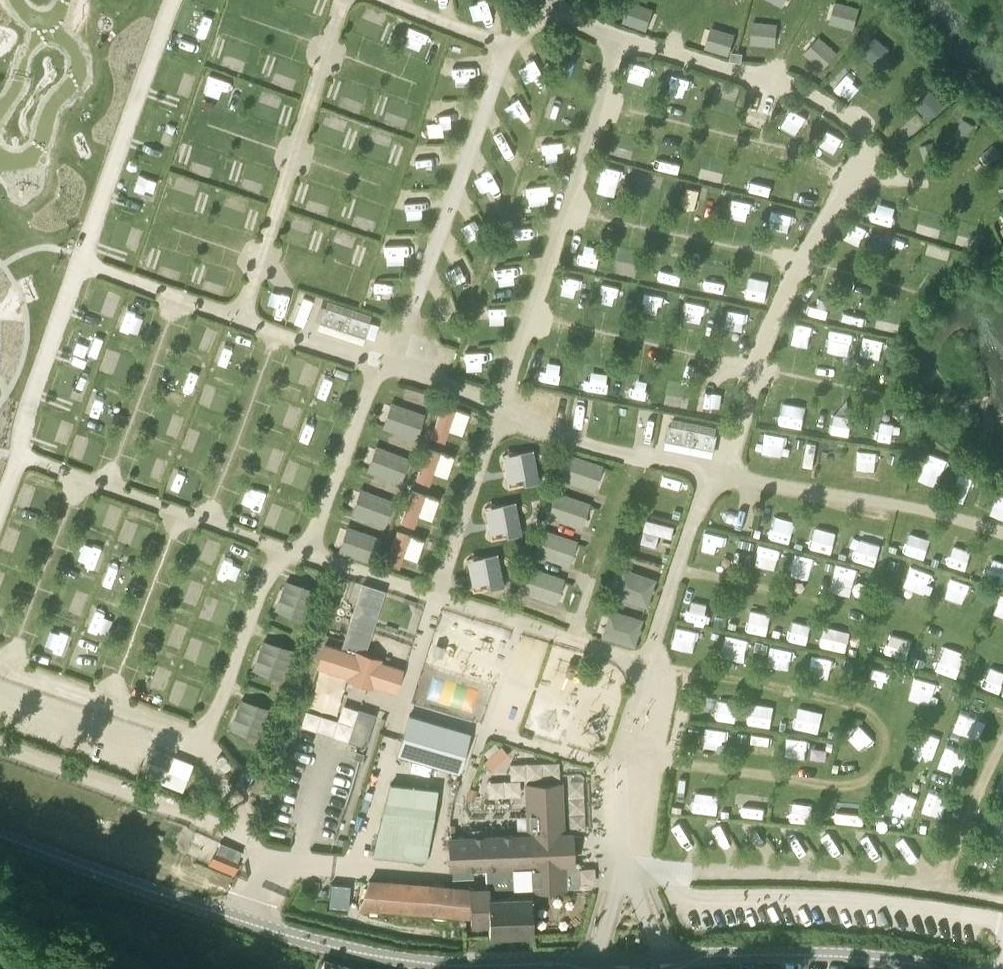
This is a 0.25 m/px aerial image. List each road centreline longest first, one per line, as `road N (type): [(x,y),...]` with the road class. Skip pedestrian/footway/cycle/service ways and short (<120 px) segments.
road 1 (track): [(400,714),(618,42),(835,107),(867,133),(861,191),(814,249),(716,472),(645,668),(612,767),(623,868)]
road 2 (unclassified): [(942,968),(850,955),(506,965),(412,959),(288,935),(0,835)]
road 3 (track): [(645,668),(35,460),(18,467),(0,514)]
road 4 (track): [(1002,535),(502,416)]
road 5 (track): [(177,0),(20,437),(24,464)]
road 6 (track): [(623,868),(935,884),(1002,742)]
road 7 (track): [(505,404),(81,263)]
road 8 (track): [(394,369),(510,45)]
road 9 (track): [(245,319),(342,0)]
road 10 (track): [(618,42),(555,14),(510,45),(396,0)]
road 11 (track): [(0,659),(186,727),(215,717)]
road 12 (track): [(612,767),(403,704)]
road 13 (track): [(379,366),(307,556)]
road 14 (track): [(215,717),(279,546)]

